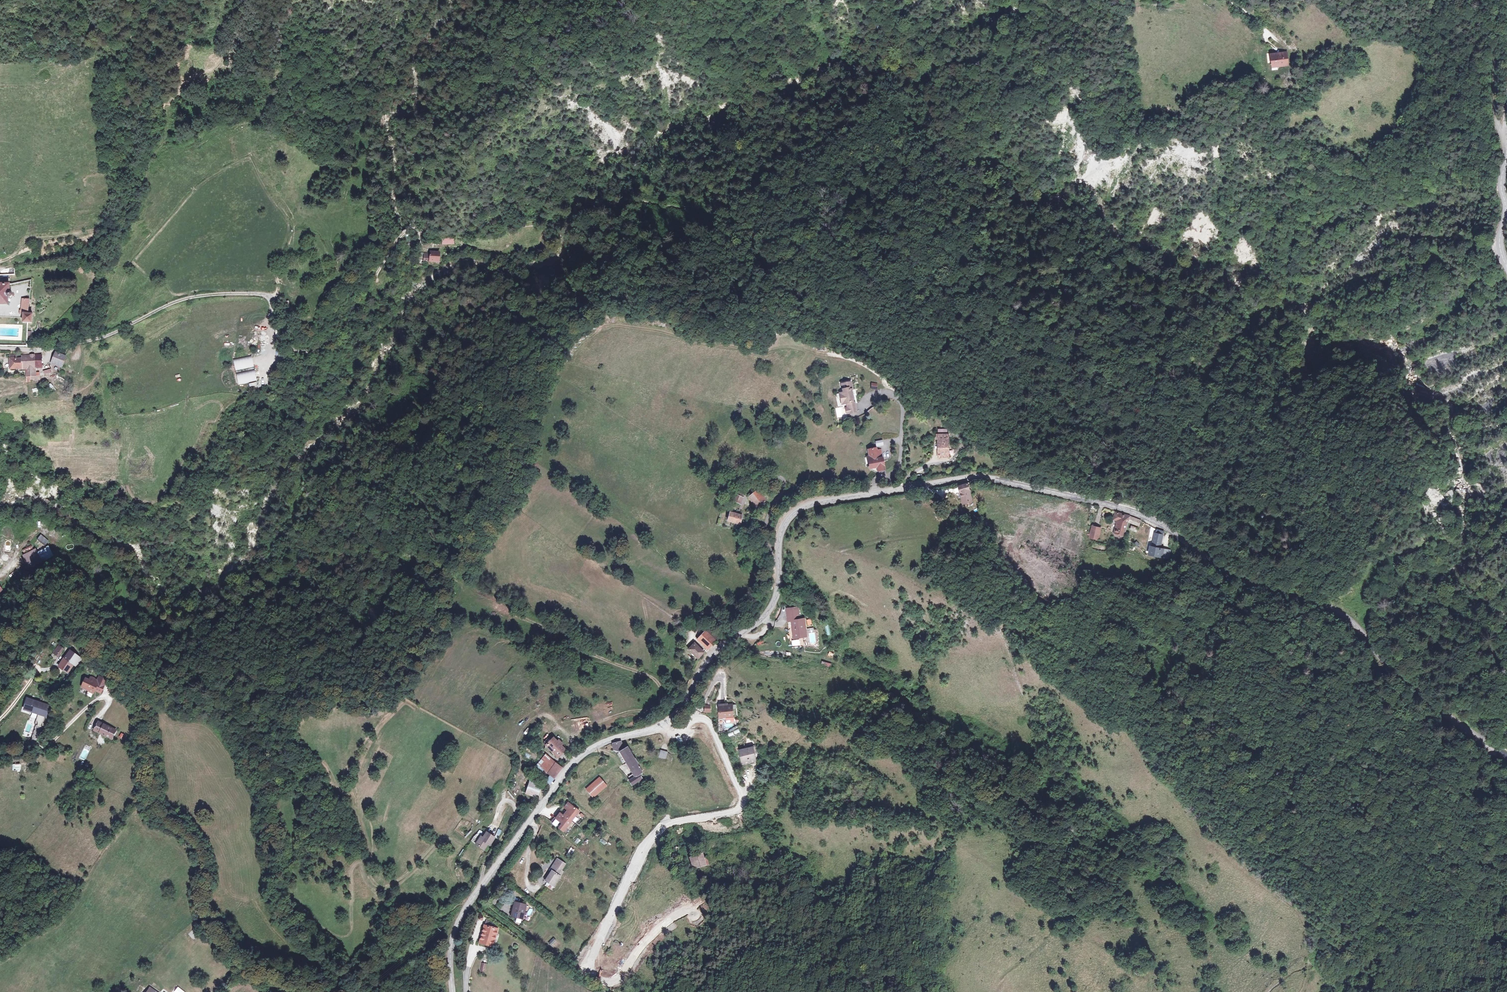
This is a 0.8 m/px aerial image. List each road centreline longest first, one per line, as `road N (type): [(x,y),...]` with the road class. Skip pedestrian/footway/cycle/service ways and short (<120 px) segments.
road 1 (tertiary): [(1506,758),(1410,682),(1346,616),(1234,575),(1151,519),(983,477),(820,501),(785,526),(778,589),(768,611),(717,652),(676,714),(602,743),(563,775),(463,912),(453,939),(453,991)]
road 2 (track): [(47,351),(108,335),(179,301),(247,294),(276,299),(290,347),(319,349),(337,334),(401,236),(414,230)]
road 3 (track): [(1080,498),(904,377),(824,332),(774,322)]
road 4 (track): [(925,484),(950,511),(977,571),(1042,766)]
road 5 (residential): [(1506,143),(1497,126),(1495,39),(1476,0)]
road 6 (tertiary): [(1506,143),(1506,216),(1497,243),(1506,271)]
road 7 (track): [(492,827),(504,804),(515,804),(480,889)]
road 8 (track): [(750,769),(741,789),(710,721),(692,719)]

